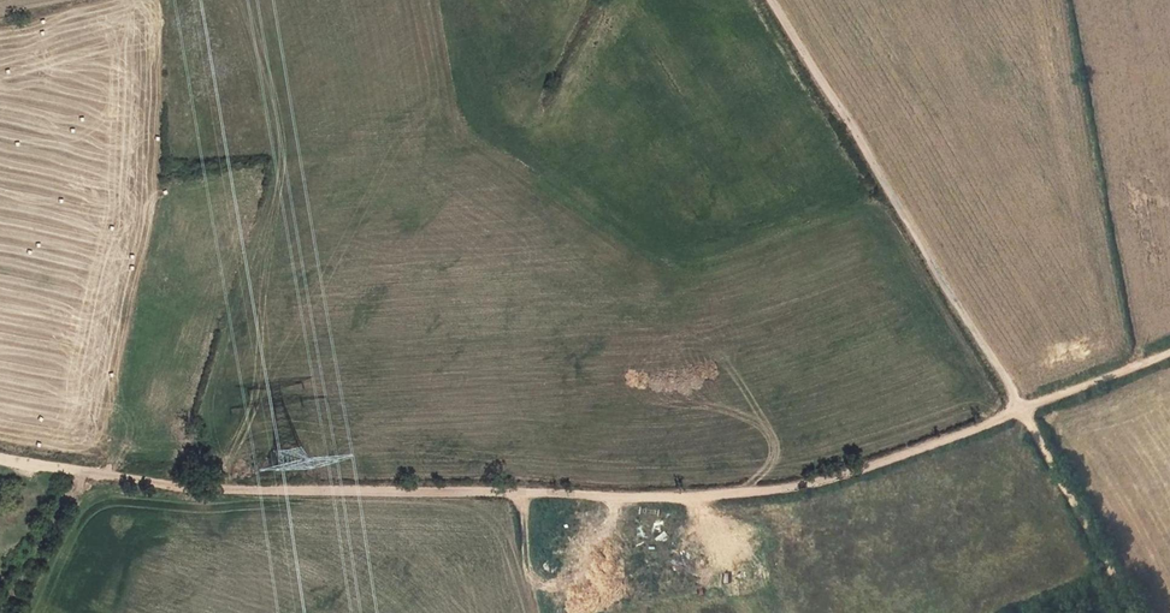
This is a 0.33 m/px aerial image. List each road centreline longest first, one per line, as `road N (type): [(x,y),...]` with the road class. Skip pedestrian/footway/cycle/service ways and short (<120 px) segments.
road 1 (track): [(847,476),(700,499),(223,490)]
road 2 (track): [(771,0),(1020,409)]
road 3 (track): [(1020,409),(1133,612)]
road 4 (unclassified): [(223,490),(0,456)]
road 5 (track): [(847,476),(1020,409)]
road 6 (track): [(1020,409),(1169,345)]
road 7 (track): [(523,494),(537,612)]

